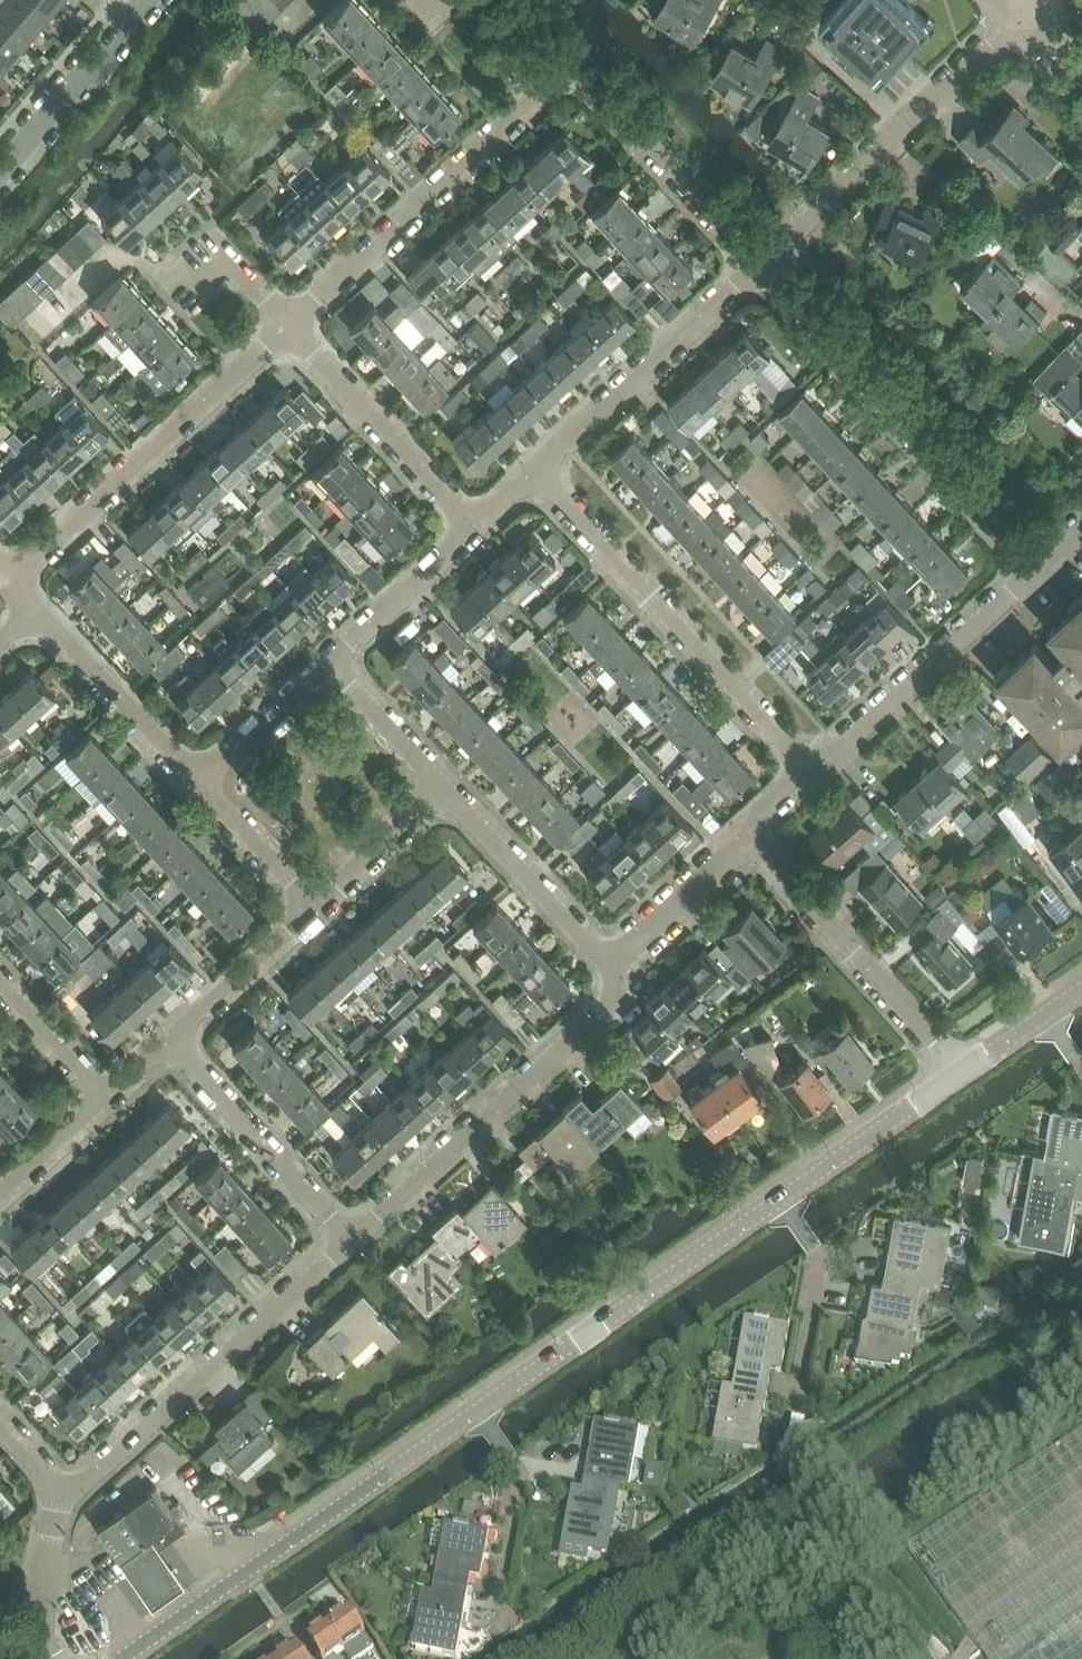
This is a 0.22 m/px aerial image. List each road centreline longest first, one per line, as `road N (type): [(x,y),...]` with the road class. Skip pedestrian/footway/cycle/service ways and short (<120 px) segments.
road 1 (residential): [(121,1658),(957,1072)]
road 2 (residential): [(1033,572),(763,263)]
road 3 (residential): [(808,773),(532,470)]
road 4 (residential): [(38,610),(23,578),(290,325)]
road 5 (residential): [(347,1243),(606,1009),(610,966)]
road 6 (residential): [(60,1489),(93,1477),(347,1243)]
road 7 (residential): [(763,263),(1023,12)]
road 8 (residential): [(290,325),(548,77)]
road 9 (residential): [(957,1072),(748,832)]
road 10 (residential): [(532,470),(763,263)]
road 11 (residential): [(808,773),(1033,572)]
road 12 (residential): [(763,263),(571,57)]
road 13 (residential): [(472,527),(290,325)]
road 14 (residential): [(347,1243),(172,1045)]
road 15 (residential): [(610,966),(442,795)]
road 16 (residential): [(197,786),(38,610)]
road 17 (residential): [(0,174),(146,0)]
road 18 (residential): [(327,664),(472,527)]
road 19 (residential): [(610,966),(748,832)]
road 20 (residential): [(172,1045),(308,910)]
road 21 (residential): [(327,664),(197,786)]
road 22 (residential): [(308,910),(442,795)]
road 23 (residential): [(442,795),(327,664)]
road 24 (residential): [(52,1658),(42,1600),(60,1489)]
road 25 (residential): [(197,786),(308,910)]
road 26 (residential): [(103,1100),(0,985)]
road 27 (residential): [(957,1072),(1081,987)]
road 28 (residential): [(0,1193),(103,1100)]

